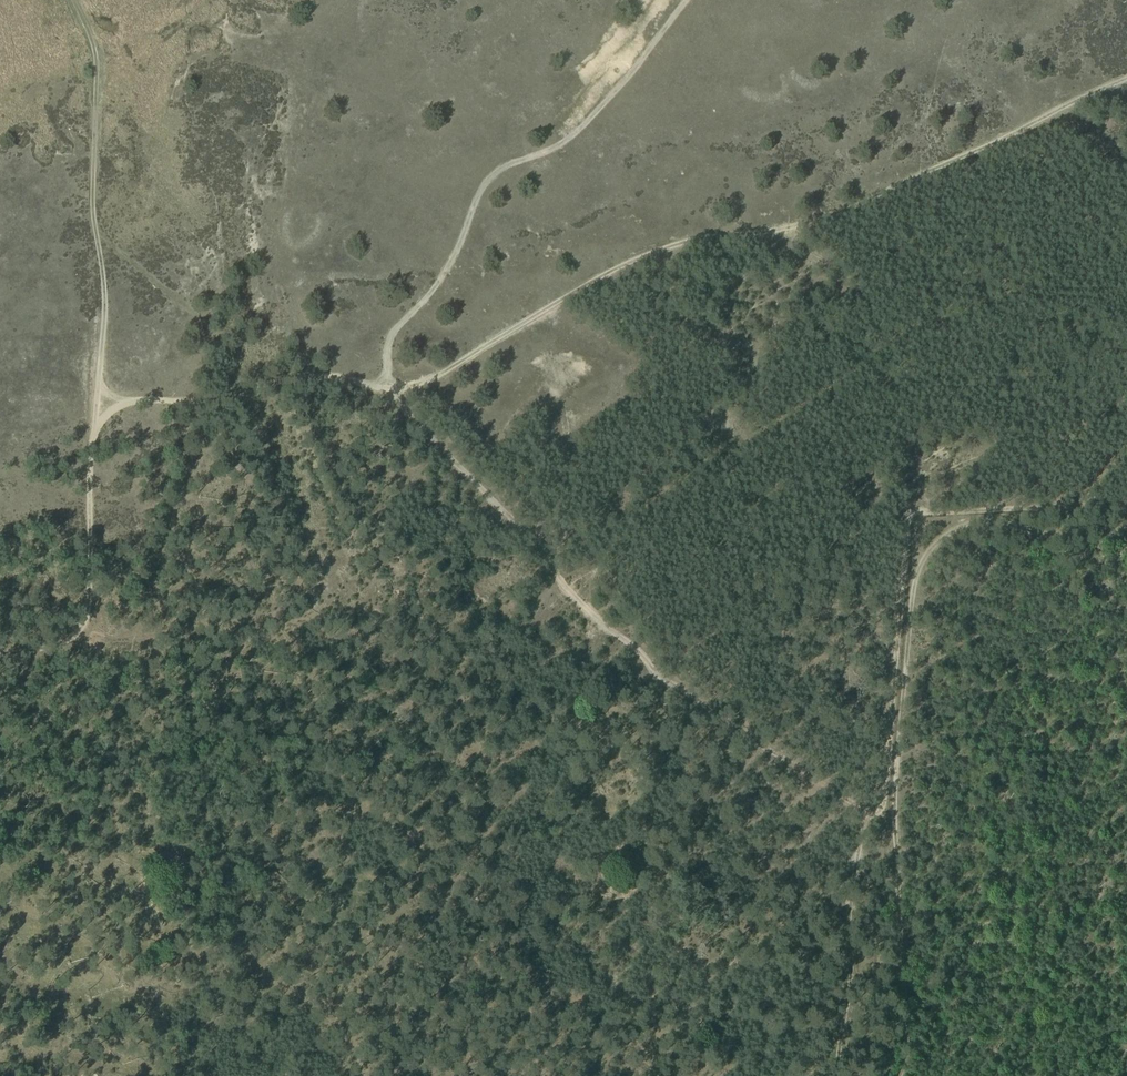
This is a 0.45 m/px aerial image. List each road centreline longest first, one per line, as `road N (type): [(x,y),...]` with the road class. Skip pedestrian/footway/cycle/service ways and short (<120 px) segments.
road 1 (track): [(831,1075),(834,1030),(852,973),(841,934),(858,824),(724,730),(687,688),(661,681),(645,652),(392,399),(328,379),(188,404),(132,403)]
road 2 (track): [(1126,79),(814,220),(699,238),(592,287)]
road 3 (track): [(858,827),(882,809),(908,515),(1126,503)]
road 4 (track): [(99,370),(97,55),(74,0)]
road 5 (track): [(0,658),(78,637),(93,612),(99,370)]
road 6 (track): [(78,637),(146,638),(285,617),(322,622)]
road 7 (track): [(392,399),(592,287)]

